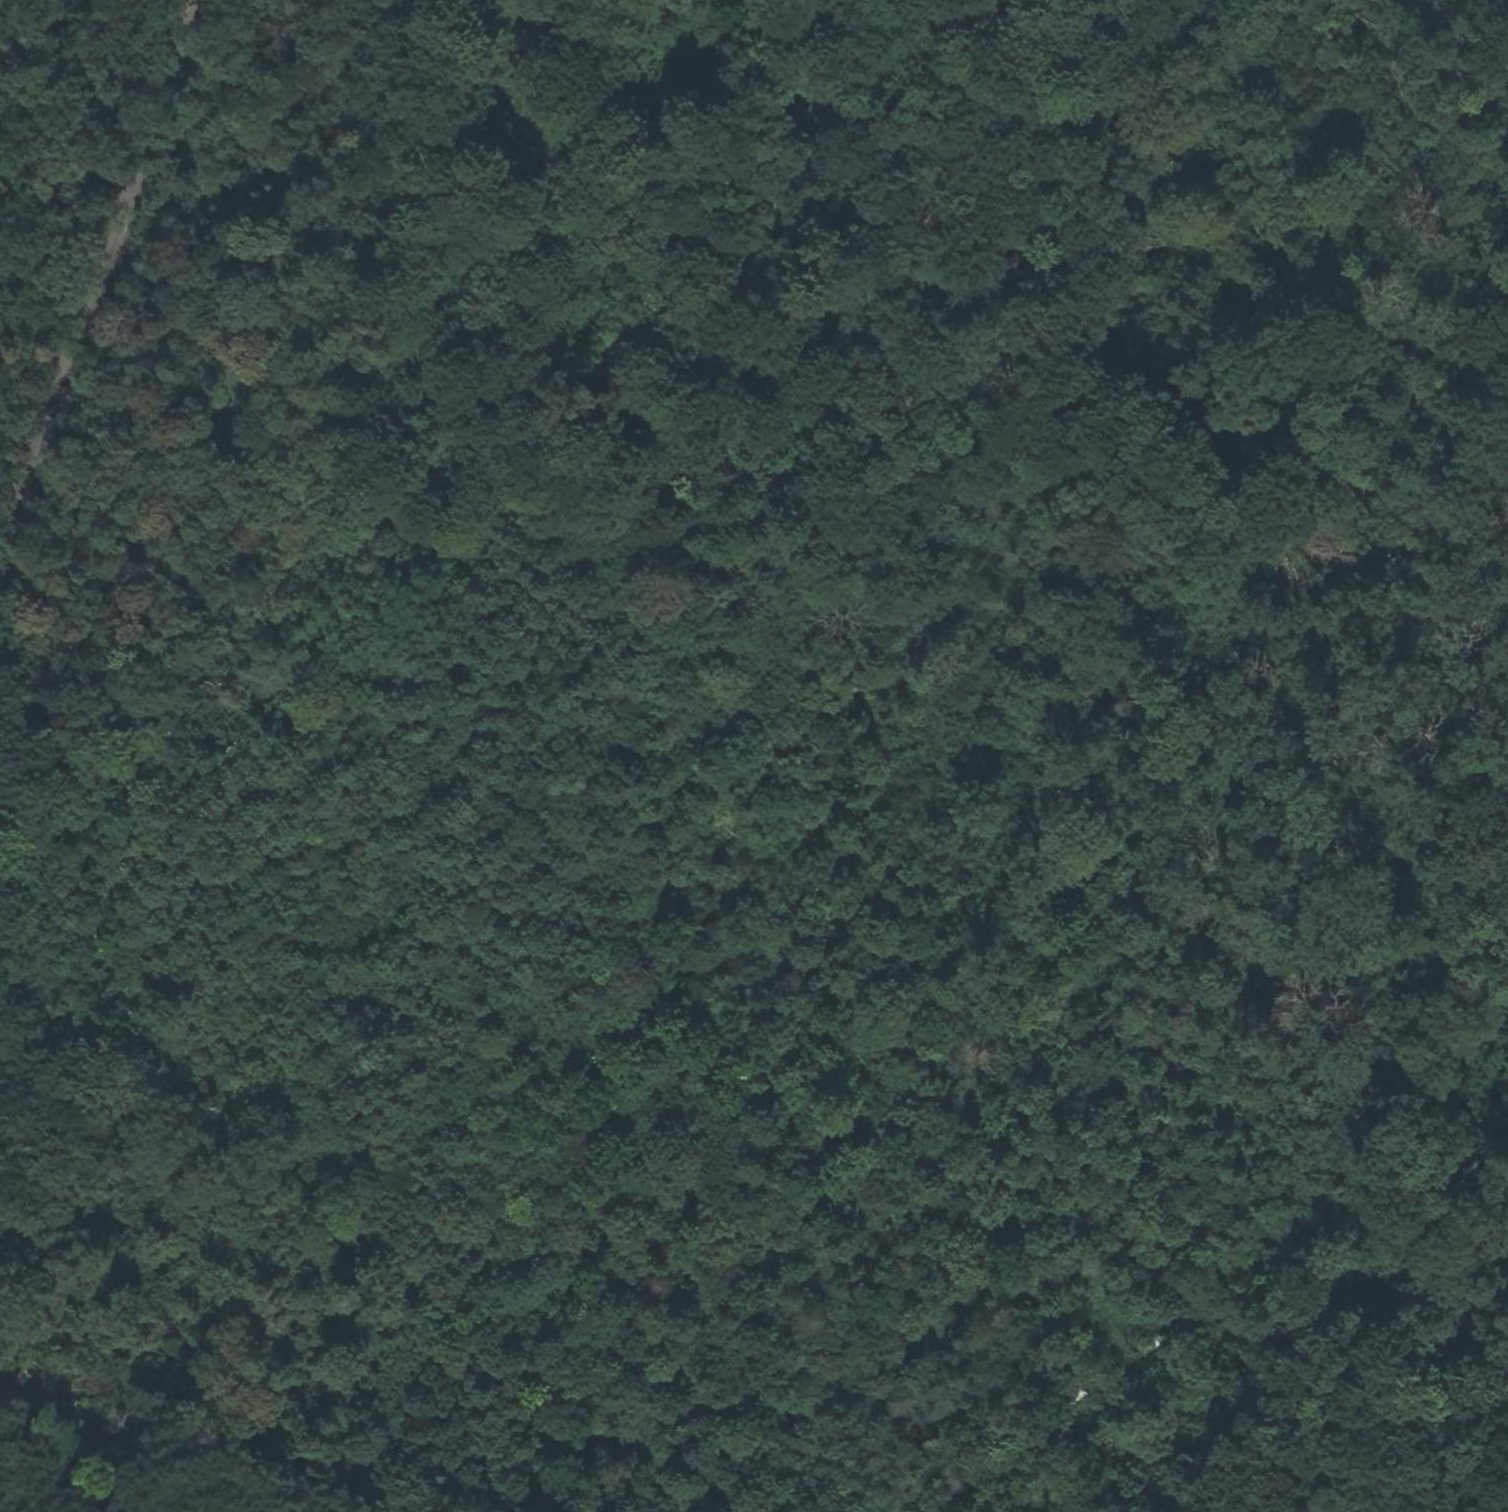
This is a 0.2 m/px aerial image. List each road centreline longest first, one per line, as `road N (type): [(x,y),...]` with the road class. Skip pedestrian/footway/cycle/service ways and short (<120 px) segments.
road 1 (track): [(1507,1037),(1340,1125),(1231,1281),(1018,1440),(951,1511)]
road 2 (track): [(209,0),(0,587)]

